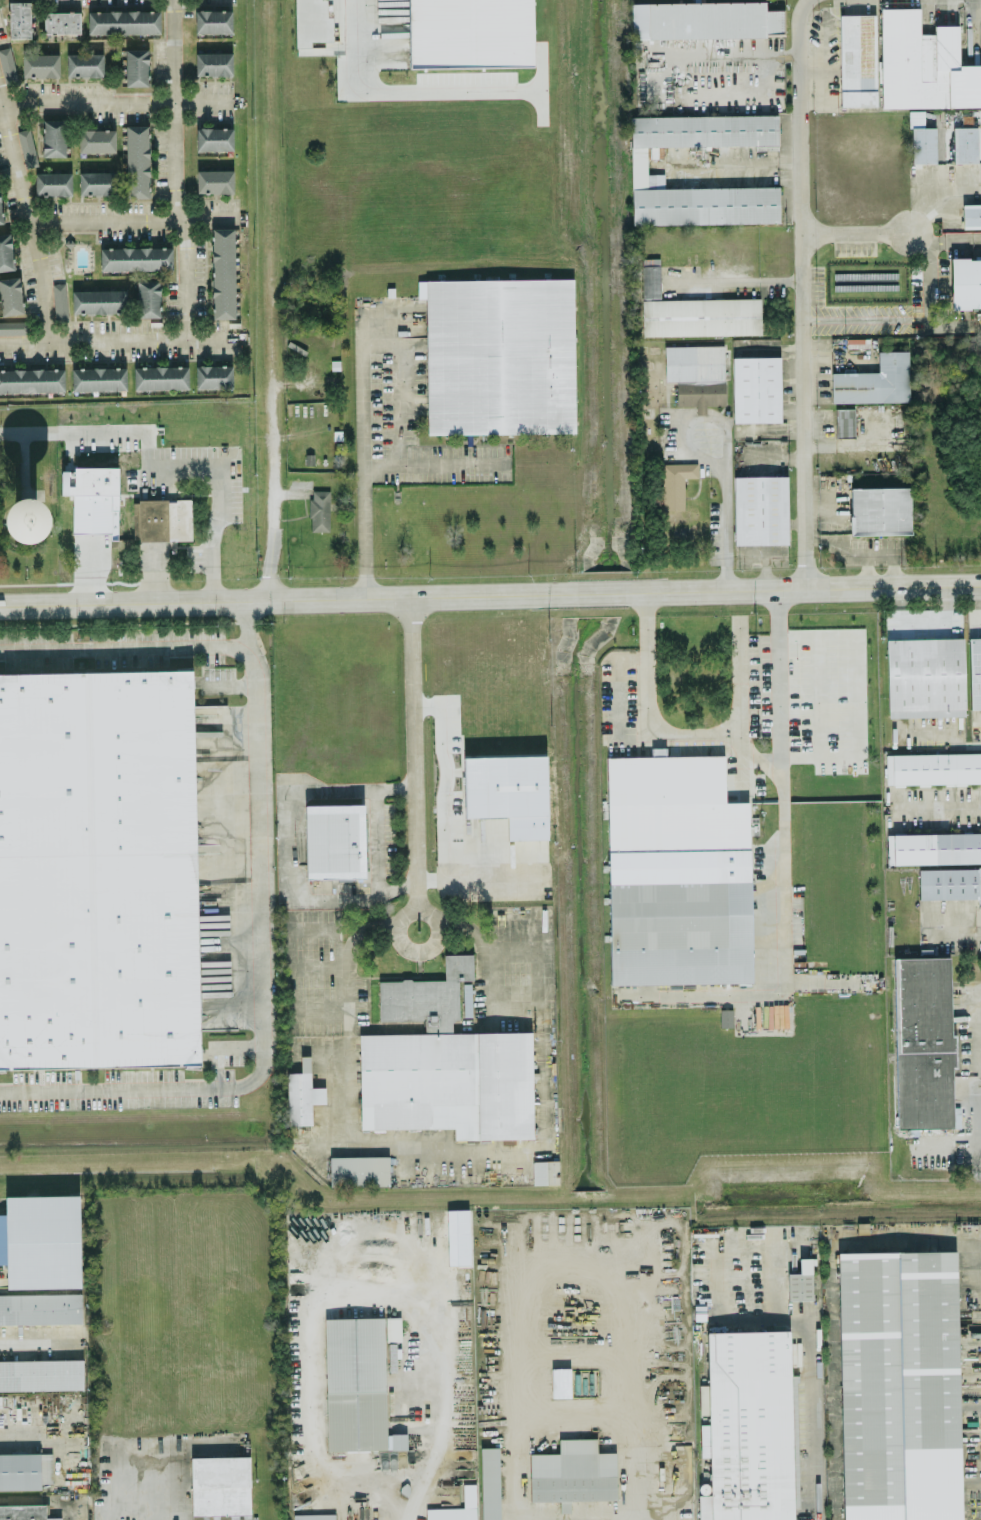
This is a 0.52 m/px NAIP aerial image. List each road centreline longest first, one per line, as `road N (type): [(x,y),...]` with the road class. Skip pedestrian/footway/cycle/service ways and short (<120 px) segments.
road 1 (tertiary): [(980,587),(0,602)]
road 2 (residential): [(805,0),(797,10),(807,590)]
road 3 (residential): [(409,596),(415,911)]
road 4 (residential): [(417,950),(437,936),(433,917),(422,911),(403,916),(398,928),(405,946),(417,950)]

